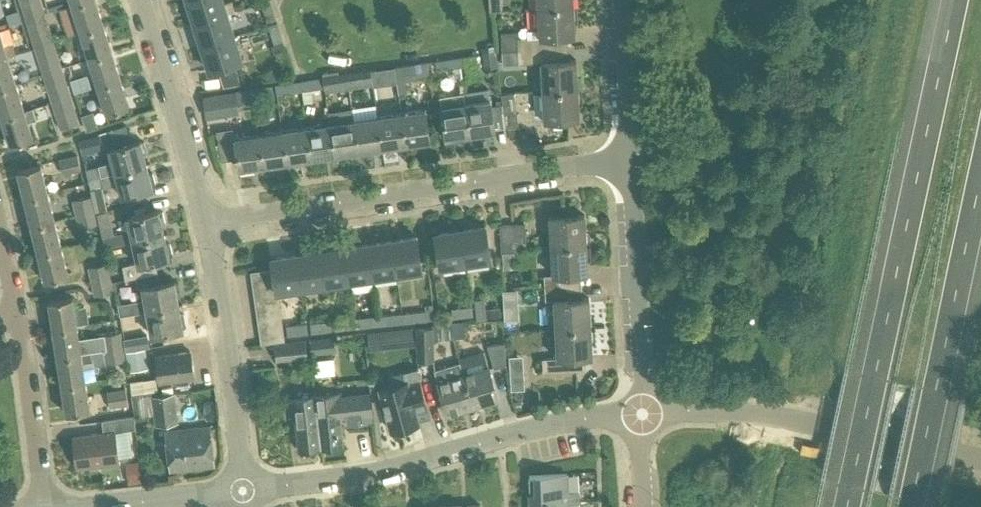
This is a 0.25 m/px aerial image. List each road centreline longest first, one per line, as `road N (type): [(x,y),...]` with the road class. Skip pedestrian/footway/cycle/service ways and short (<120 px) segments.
road 1 (trunk): [(955,0),(846,506)]
road 2 (residential): [(204,222),(632,159)]
road 3 (tertiary): [(245,493),(377,475),(589,418),(643,415)]
road 4 (tertiary): [(643,415),(715,416),(980,459)]
road 5 (trunk): [(911,506),(980,176)]
road 6 (residential): [(245,493),(229,330),(204,222)]
road 7 (residential): [(643,415),(632,159)]
road 8 (residential): [(204,222),(139,0)]
road 9 (residential): [(44,506),(10,297)]
road 10 (tertiary): [(57,506),(245,493)]
road 11 (residential): [(632,159),(623,0)]

